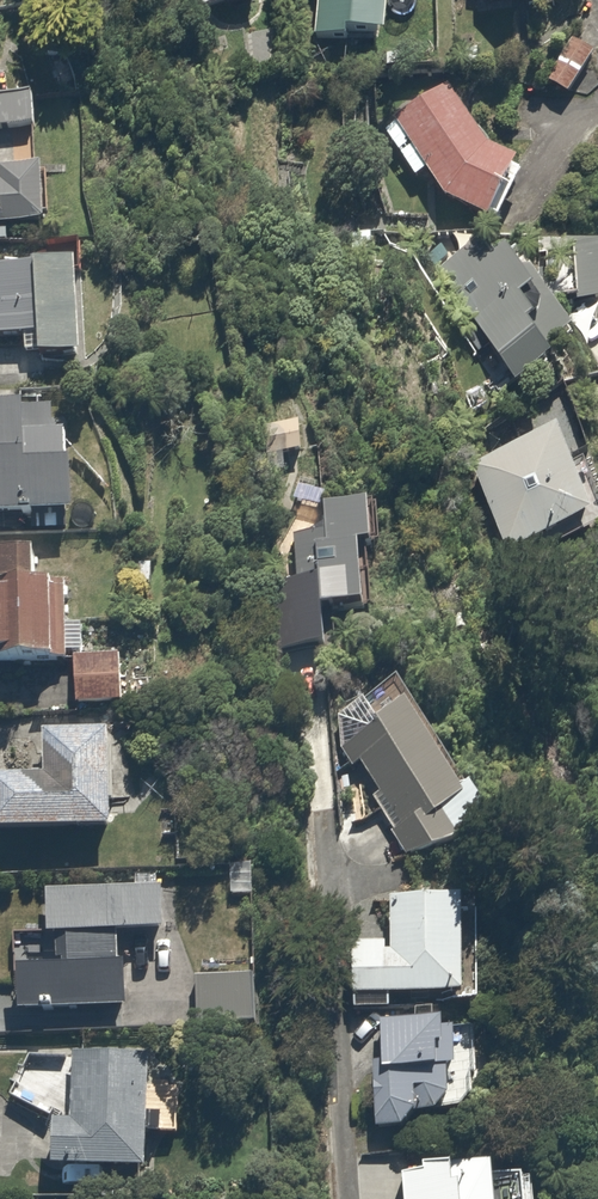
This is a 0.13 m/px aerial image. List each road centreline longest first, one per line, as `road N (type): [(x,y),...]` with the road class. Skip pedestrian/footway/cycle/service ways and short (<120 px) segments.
road 1 (residential): [(348,1198),(310,700)]

